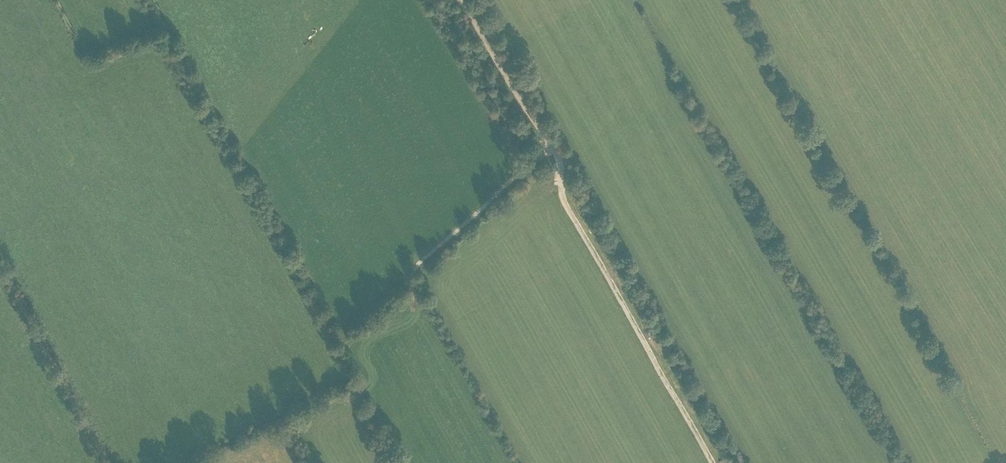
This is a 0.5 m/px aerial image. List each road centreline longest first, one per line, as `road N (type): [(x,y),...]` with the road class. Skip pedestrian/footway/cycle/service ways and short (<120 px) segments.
road 1 (track): [(551,147),(562,195),(714,462)]
road 2 (track): [(463,0),(551,147)]

